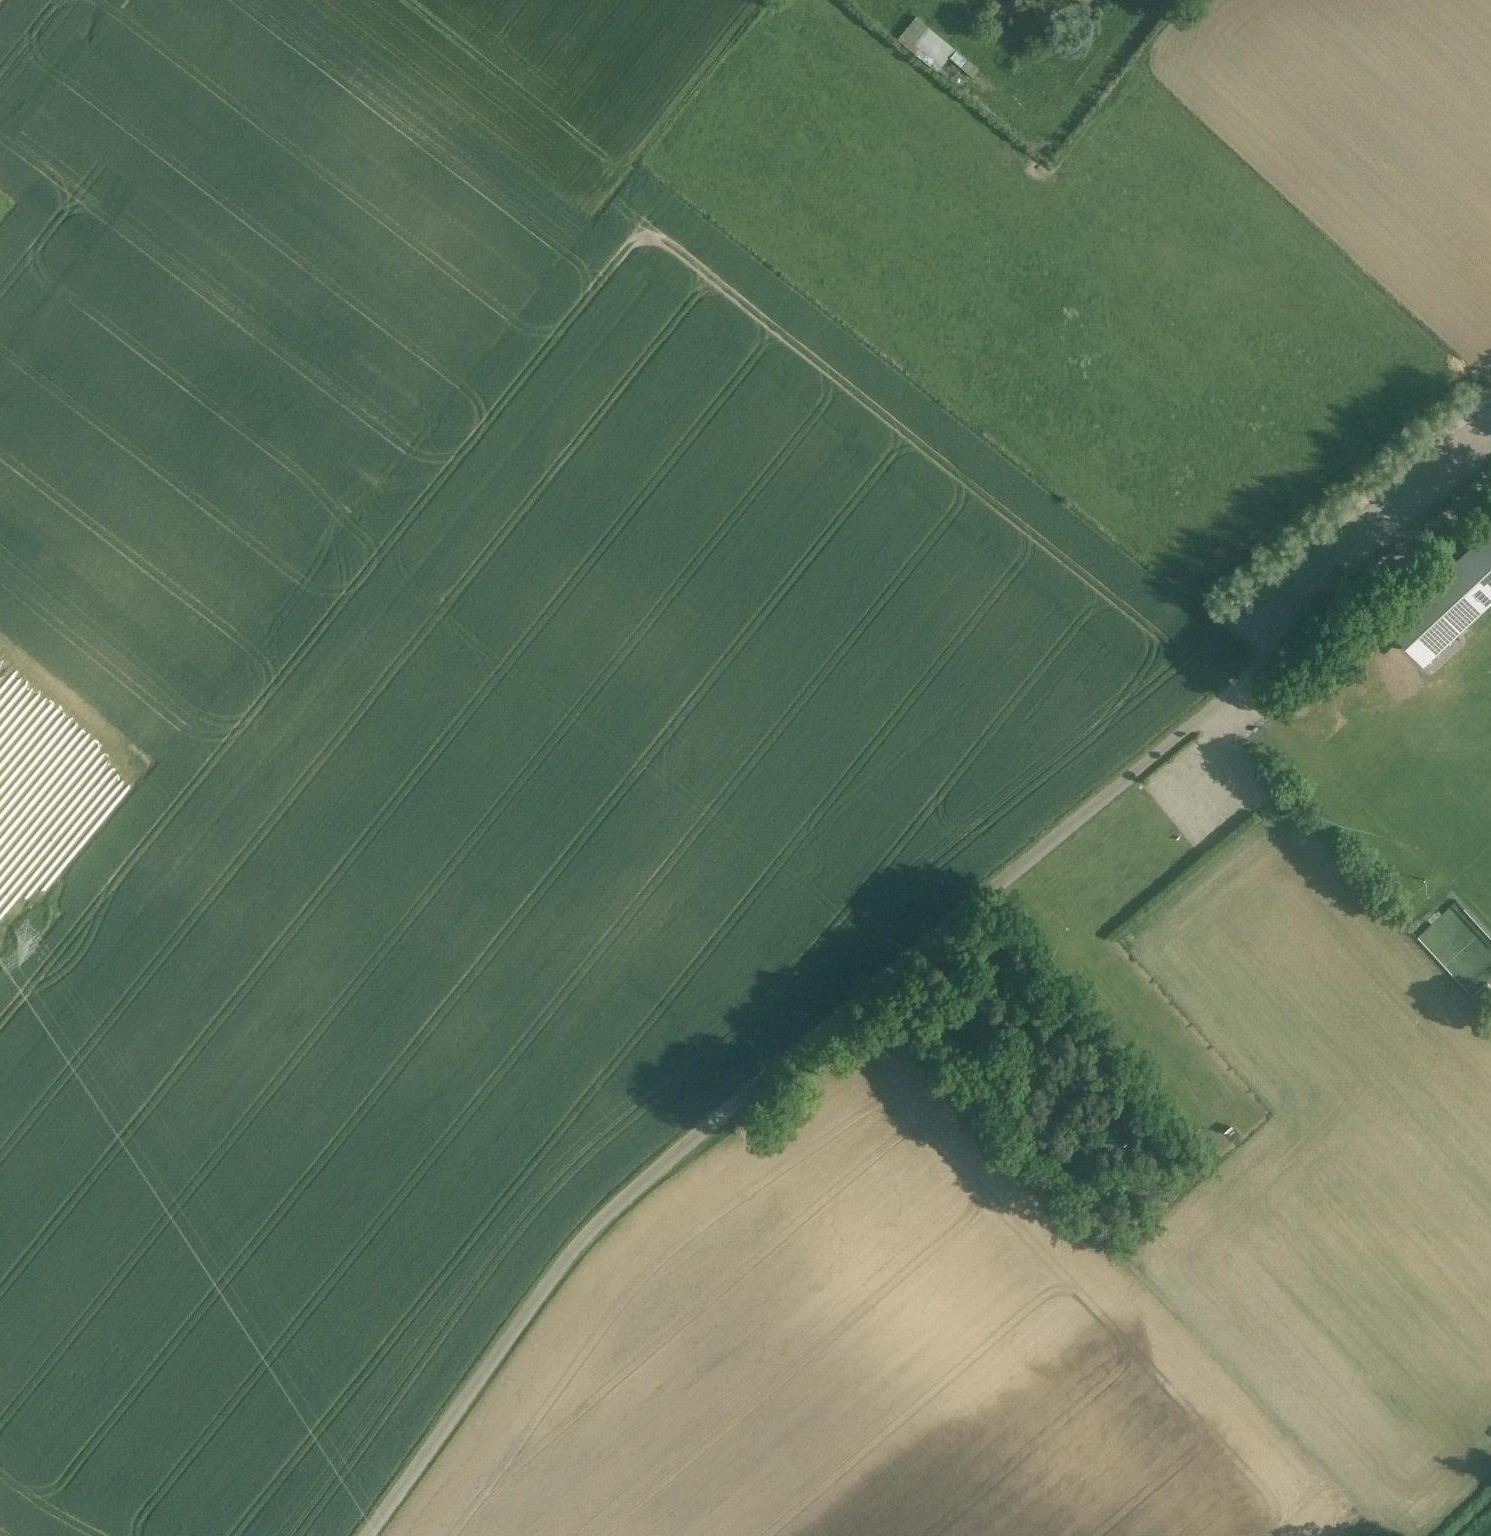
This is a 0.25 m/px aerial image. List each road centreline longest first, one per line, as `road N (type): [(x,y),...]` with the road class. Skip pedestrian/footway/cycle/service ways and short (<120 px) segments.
road 1 (unclassified): [(1490,478),(667,1160),(574,1251),(374,1535)]

